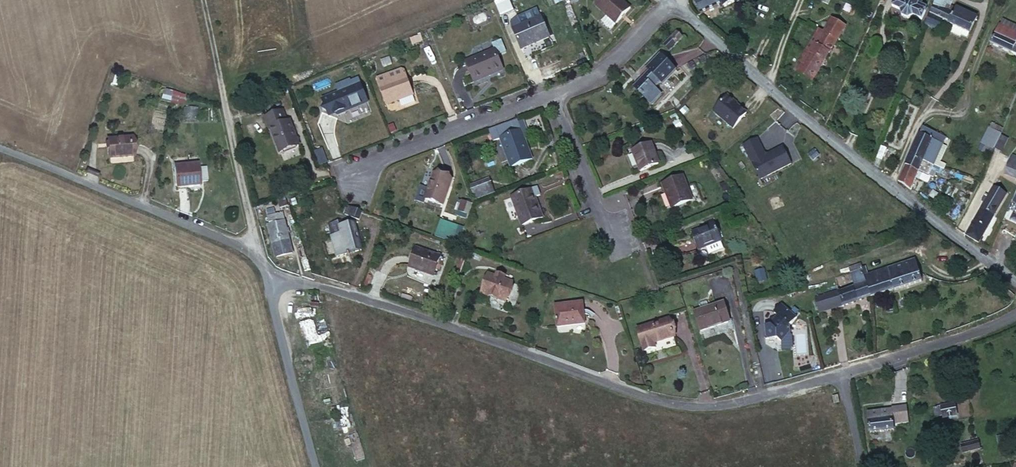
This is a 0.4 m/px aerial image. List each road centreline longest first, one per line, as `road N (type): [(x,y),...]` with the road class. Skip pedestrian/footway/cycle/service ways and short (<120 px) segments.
road 1 (residential): [(841,375),(704,409),(667,405),(302,283),(270,287)]
road 2 (residential): [(671,7),(846,156),(1015,285)]
road 3 (unclassified): [(0,148),(252,255),(270,287)]
road 4 (track): [(252,255),(255,230),(203,0)]
road 5 (residential): [(551,96),(364,174)]
road 6 (unclassified): [(270,287),(314,466)]
road 7 (residential): [(1015,319),(841,375)]
road 8 (residential): [(551,96),(604,227),(618,240)]
road 9 (residential): [(671,7),(595,78),(551,96)]

